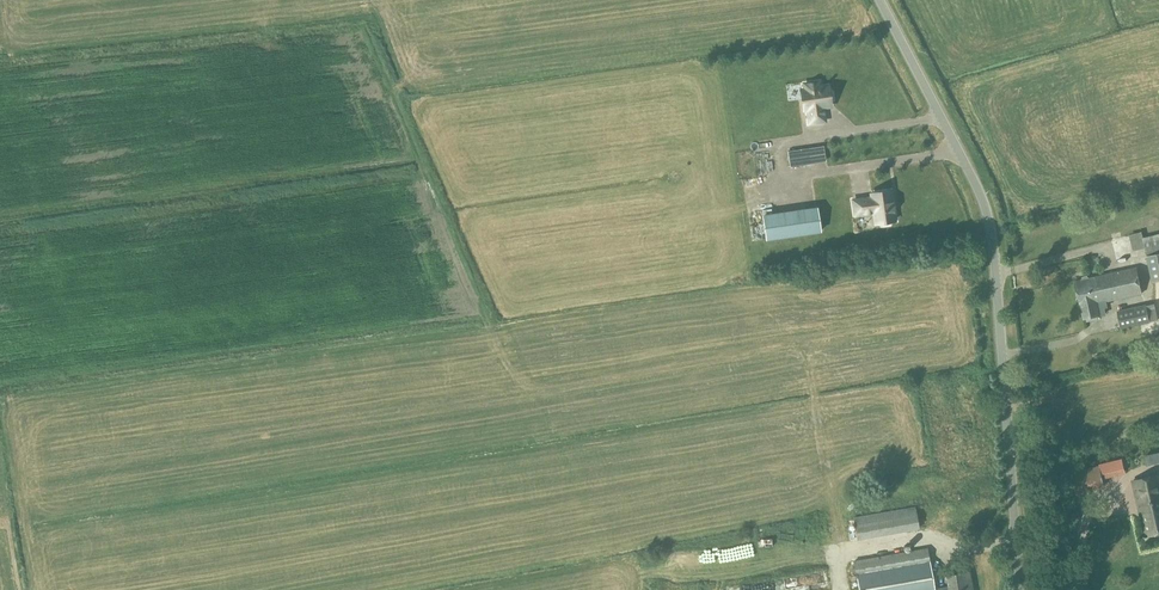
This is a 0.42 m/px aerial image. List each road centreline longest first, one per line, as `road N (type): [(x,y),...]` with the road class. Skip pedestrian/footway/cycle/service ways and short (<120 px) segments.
road 1 (unclassified): [(880,0),(987,213),(1021,589)]

